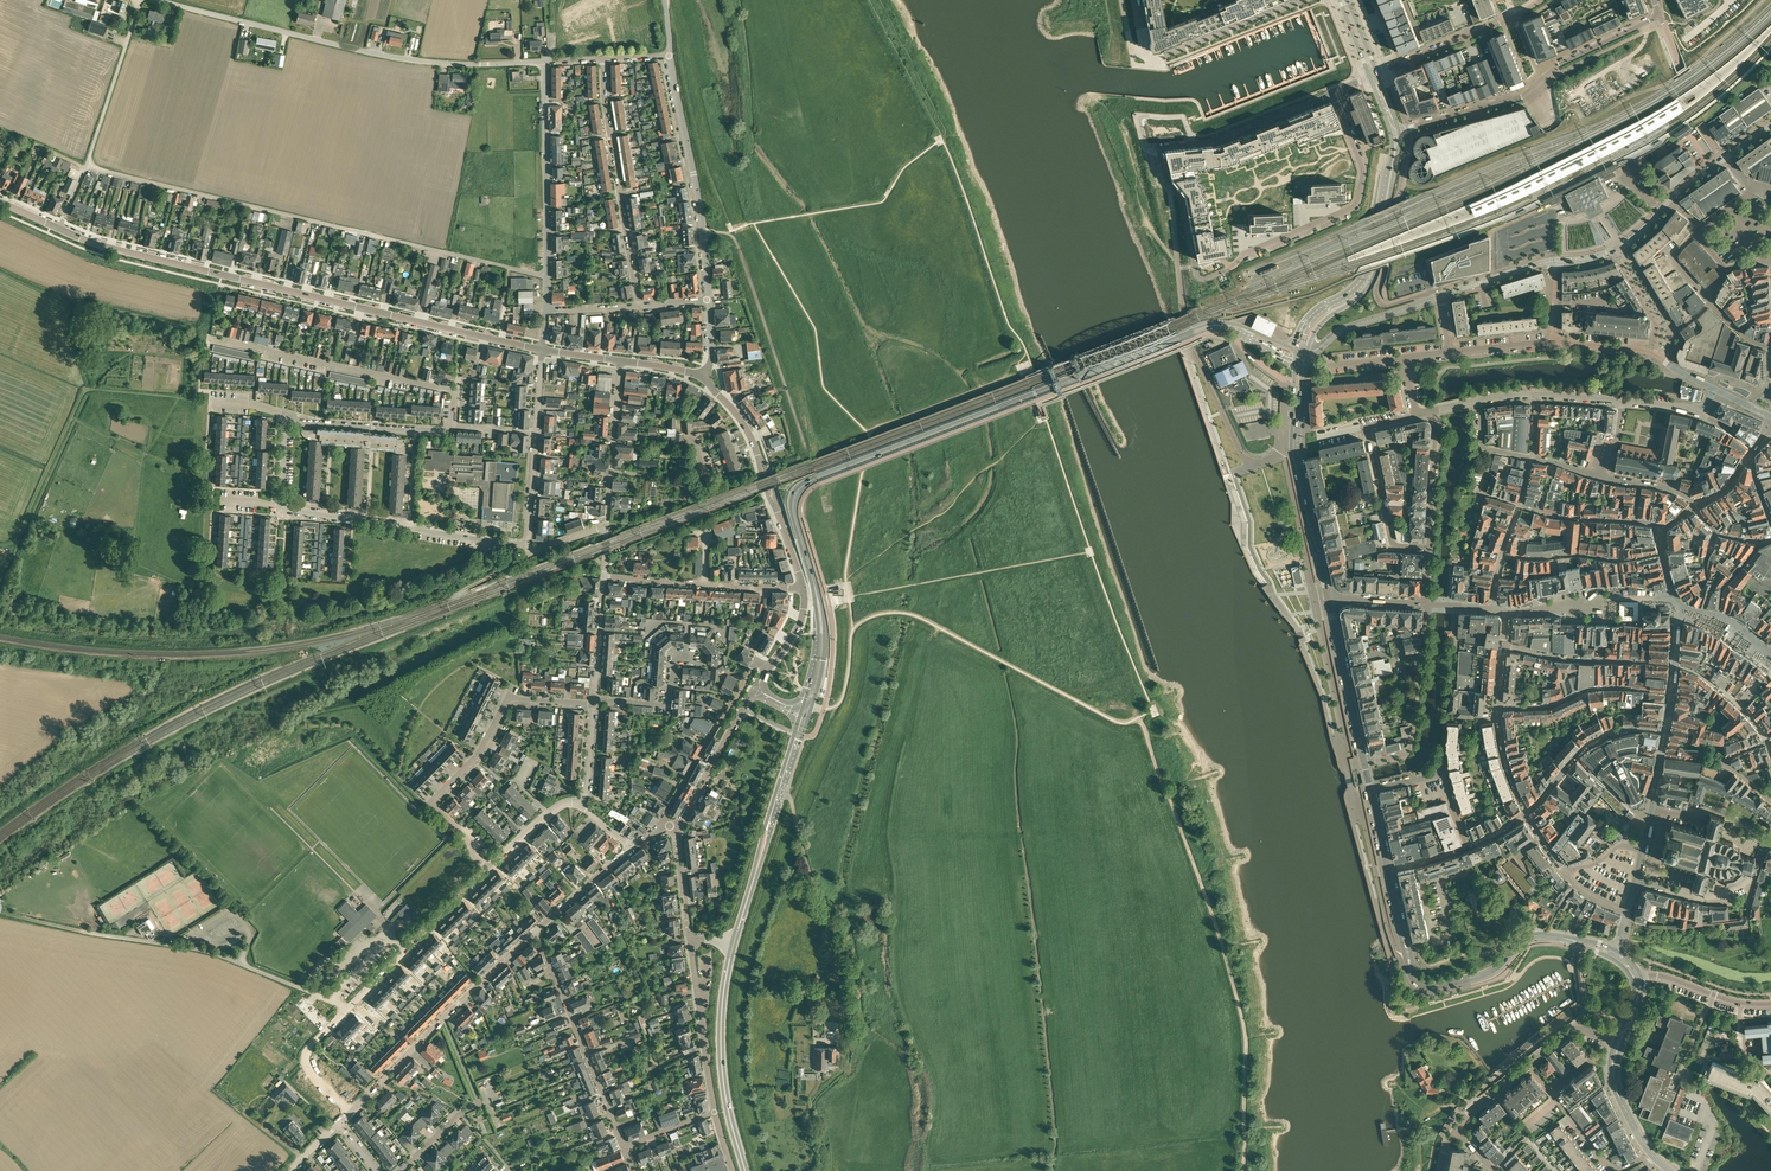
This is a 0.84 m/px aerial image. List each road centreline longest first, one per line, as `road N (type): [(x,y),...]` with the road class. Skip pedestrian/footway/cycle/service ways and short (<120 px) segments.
road 1 (tertiary): [(816,591),(794,510),(804,484),(1193,331)]
road 2 (residential): [(542,350),(121,251),(59,228)]
road 3 (residential): [(547,277),(86,167)]
road 4 (track): [(1137,718),(1246,1029),(1244,1170)]
road 5 (track): [(1401,183),(1436,184),(1663,85),(1763,0)]
road 6 (unclassified): [(159,0),(410,60),(545,62)]
road 7 (residential): [(1332,93),(1213,141),(1158,147),(1181,198),(1197,275),(1231,268)]
road 8 (residential): [(593,704),(507,698),(481,750),(430,803),(488,870)]
road 9 (residential): [(453,425),(455,390),(208,337)]
road 10 (residential): [(339,1123),(537,929)]
road 11 (track): [(0,544),(17,538),(86,390),(179,396)]
road 12 (residential): [(1332,93),(1362,167),(1356,203),(1231,268)]
road 13 (residential): [(528,543),(280,508)]
road 14 (residential): [(603,59),(639,306)]
road 15 (residential): [(709,299),(671,56)]
road 16 (tertiary): [(1326,597),(1295,453),(1301,355)]
road 17 (residential): [(537,929),(624,1147)]
road 18 (tertiary): [(745,1170),(720,1059),(733,943)]
road 19 (residential): [(547,277),(545,62)]
road 20 (residential): [(1429,548),(1392,541),(1365,428),(1416,416)]
road 21 (residential): [(664,827),(756,660),(769,668)]
road 22 (tertiary): [(1554,261),(1623,246),(1725,158)]
road 23 (residential): [(803,589),(604,576)]
road 24 (residential): [(347,1010),(488,870)]
road 25 (residential): [(1428,604),(1410,750),(1365,764)]
road 26 (residential): [(1671,693),(1602,687),(1550,704),(1498,707)]
road 27 (unclassified): [(86,167),(140,0)]
road 28 (track): [(28,513),(188,581)]
road 29 (residential): [(715,1112),(690,940)]
road 30 (tertiary): [(1365,764),(1326,597)]
road 31 (residential): [(1674,663),(1573,659),(1504,646)]
road 32 (residential): [(453,425),(449,432),(288,422)]
road 33 (residential): [(1145,59),(1299,0)]
road 34 (unclassified): [(240,963),(82,931)]
road 35 (tertiary): [(733,943),(780,792)]
road 36 (residential): [(676,825),(756,689)]
road 37 (residential): [(1635,880),(1717,894),(1753,877),(1768,846)]
road 38 (tertiary): [(1423,985),(1487,973),(1529,937),(1565,939)]
road 39 (tertiary): [(1301,355),(1345,328),(1440,296)]
road 40 (residential): [(1544,77),(1660,17),(1653,0)]
road 41 (residential): [(1648,556),(1501,554)]
road 42 (tertiary): [(1393,163),(1372,270),(1350,299)]
road 43 (residential): [(611,472),(707,476),(690,434)]
road 44 (residential): [(1650,1154),(1611,1169),(1551,1091)]
road 45 (residential): [(1429,548),(1435,412)]
road 46 (residential): [(1377,73),(1503,23)]
road 47 (residential): [(1399,130),(1528,92)]
road 48 (residential): [(1770,1004),(1641,977)]
road 49 (residential): [(1768,846),(1722,814),(1651,810)]
road 50 (residential): [(537,929),(633,846)]
road 51 (residential): [(1768,743),(1719,687),(1674,663)]
road 52 (residential): [(594,699),(604,576)]
road 53 (tertiary): [(1423,985),(1411,968),(1388,870)]
road 54 (tertiary): [(810,709),(824,652),(816,591)]

